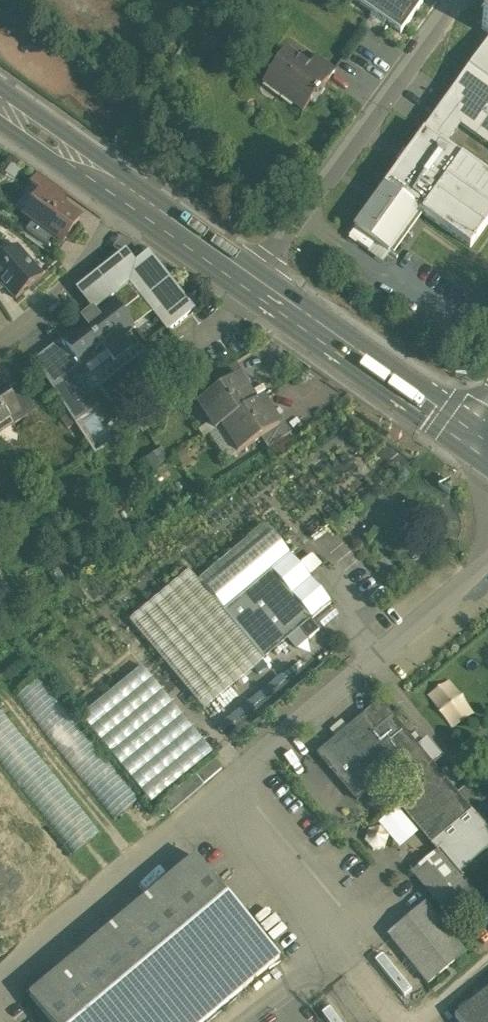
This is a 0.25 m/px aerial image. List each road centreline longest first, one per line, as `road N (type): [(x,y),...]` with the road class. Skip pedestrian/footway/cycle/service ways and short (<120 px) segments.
road 1 (residential): [(454,0),(257,281)]
road 2 (secondary): [(257,281),(486,443)]
road 3 (residential): [(0,343),(39,316),(101,248),(135,193)]
road 4 (residential): [(487,556),(351,672)]
road 5 (secondary): [(0,97),(135,193)]
road 6 (secondary): [(135,193),(257,281)]

